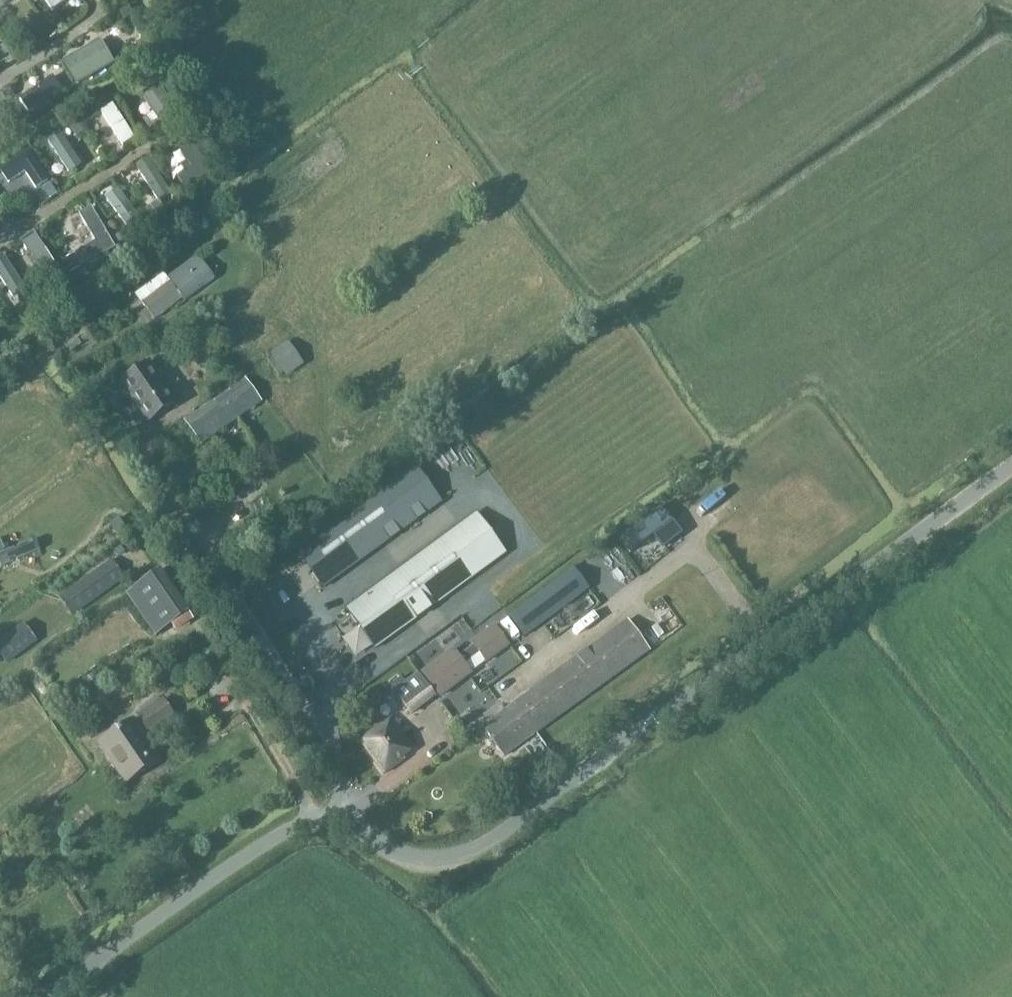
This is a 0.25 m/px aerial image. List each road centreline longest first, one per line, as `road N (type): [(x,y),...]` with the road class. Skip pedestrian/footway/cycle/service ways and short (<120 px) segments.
road 1 (unclassified): [(46,996),(243,858),(310,823),(344,825),(417,858),(477,848),(1011,466)]
road 2 (track): [(990,635),(917,535)]

